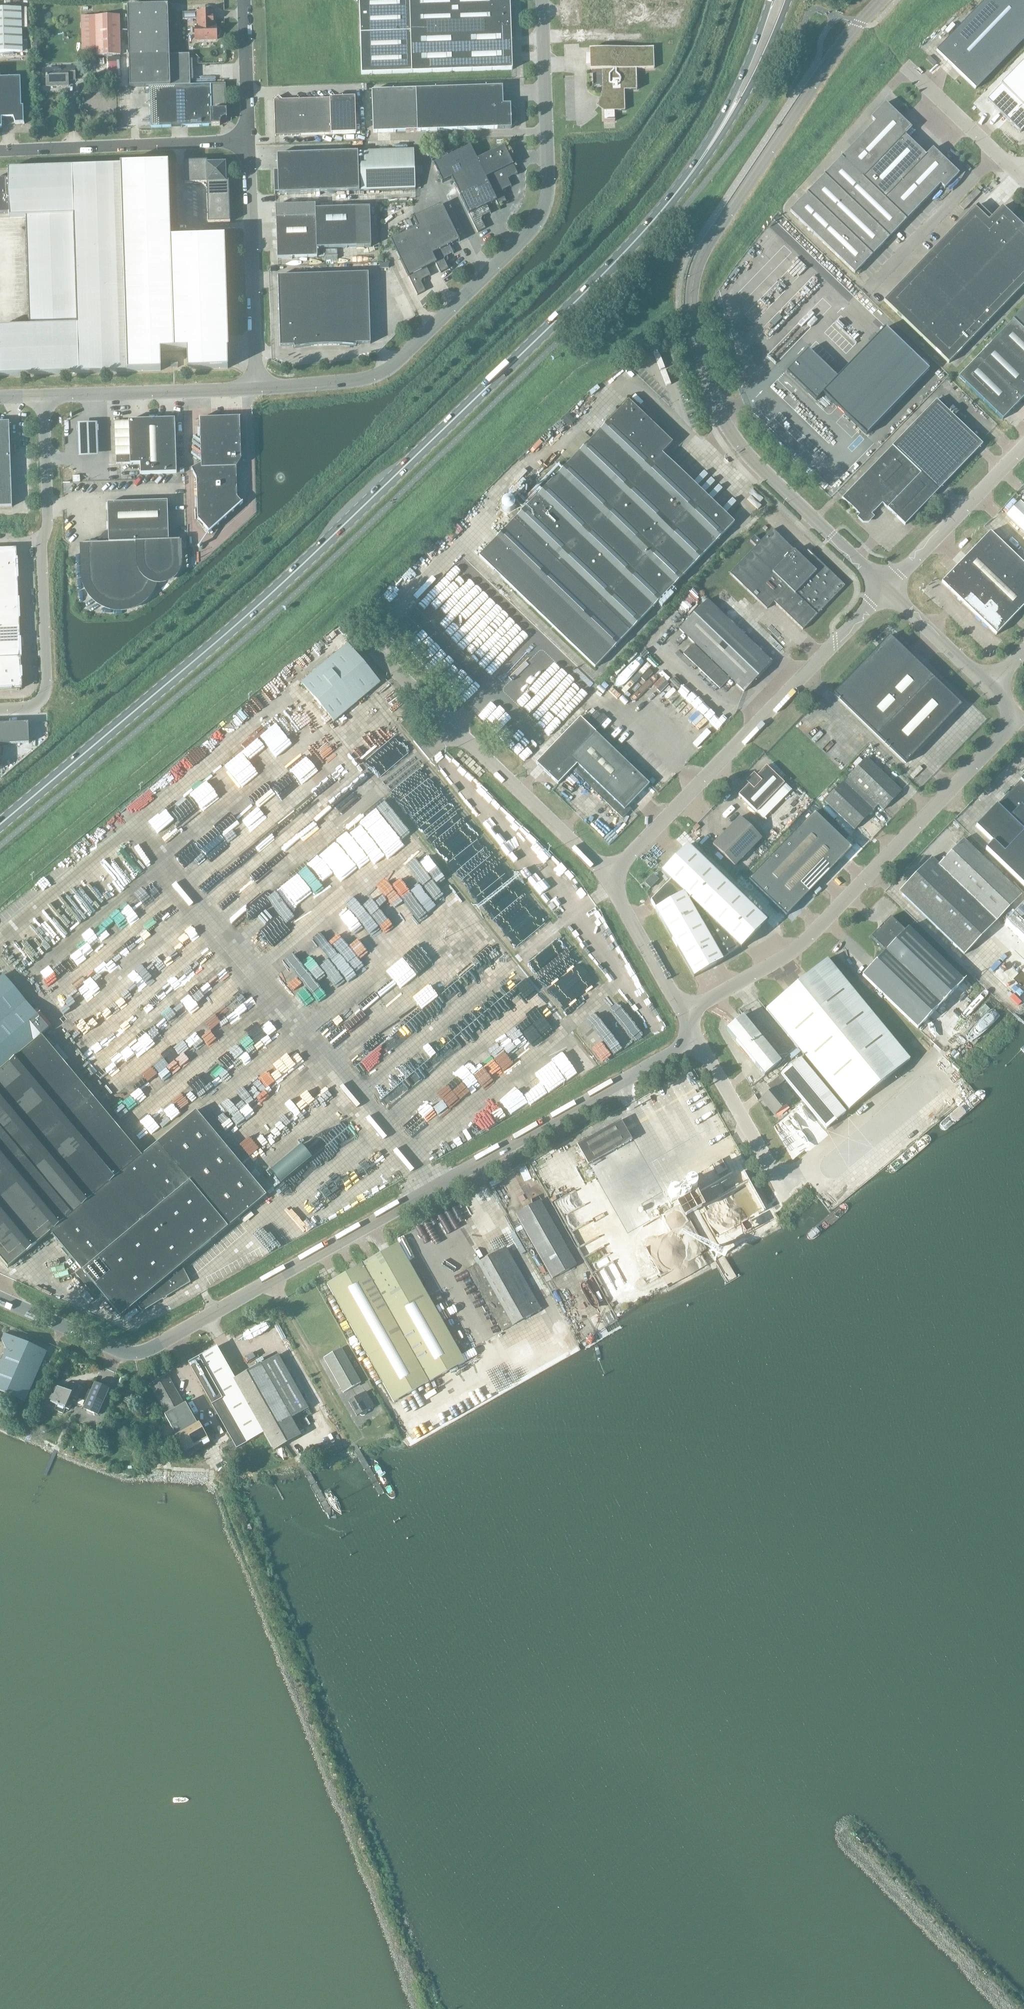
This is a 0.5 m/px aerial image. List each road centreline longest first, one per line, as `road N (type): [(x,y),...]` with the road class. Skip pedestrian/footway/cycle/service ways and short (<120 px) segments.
road 1 (primary): [(0,824),(269,595),(606,271),(680,187),(730,114)]
road 2 (unclassified): [(0,1301),(121,1353),(152,1349),(696,1036)]
road 3 (unclassified): [(885,586),(736,440),(713,395),(692,304),(702,253),(879,0)]
road 4 (unclassified): [(257,389),(388,370),(535,225),(548,188),(542,0)]
road 5 (unclassified): [(685,1016),(805,933),(1018,712),(991,687)]
road 6 (unclassified): [(607,877),(885,586)]
road 7 (unclassified): [(939,1076),(789,1189),(696,1036)]
road 8 (unclassified): [(0,709),(33,705),(47,686),(44,398)]
road 9 (unclassified): [(607,877),(379,658)]
road 10 (unclassified): [(0,152),(247,144)]
road 11 (unclassified): [(257,389),(247,144)]
road 12 (unclassified): [(44,398),(257,389)]
road 13 (unclassified): [(885,586),(1023,441)]
road 14 (unclassified): [(685,1016),(607,877)]
road 15 (unclassified): [(1023,177),(909,71)]
road 16 (unclassified): [(991,687),(885,586)]
road 17 (unclassified): [(247,144),(243,0)]
road 18 (primary): [(730,114),(789,0)]
road 19 (primary): [(769,0),(730,114)]

